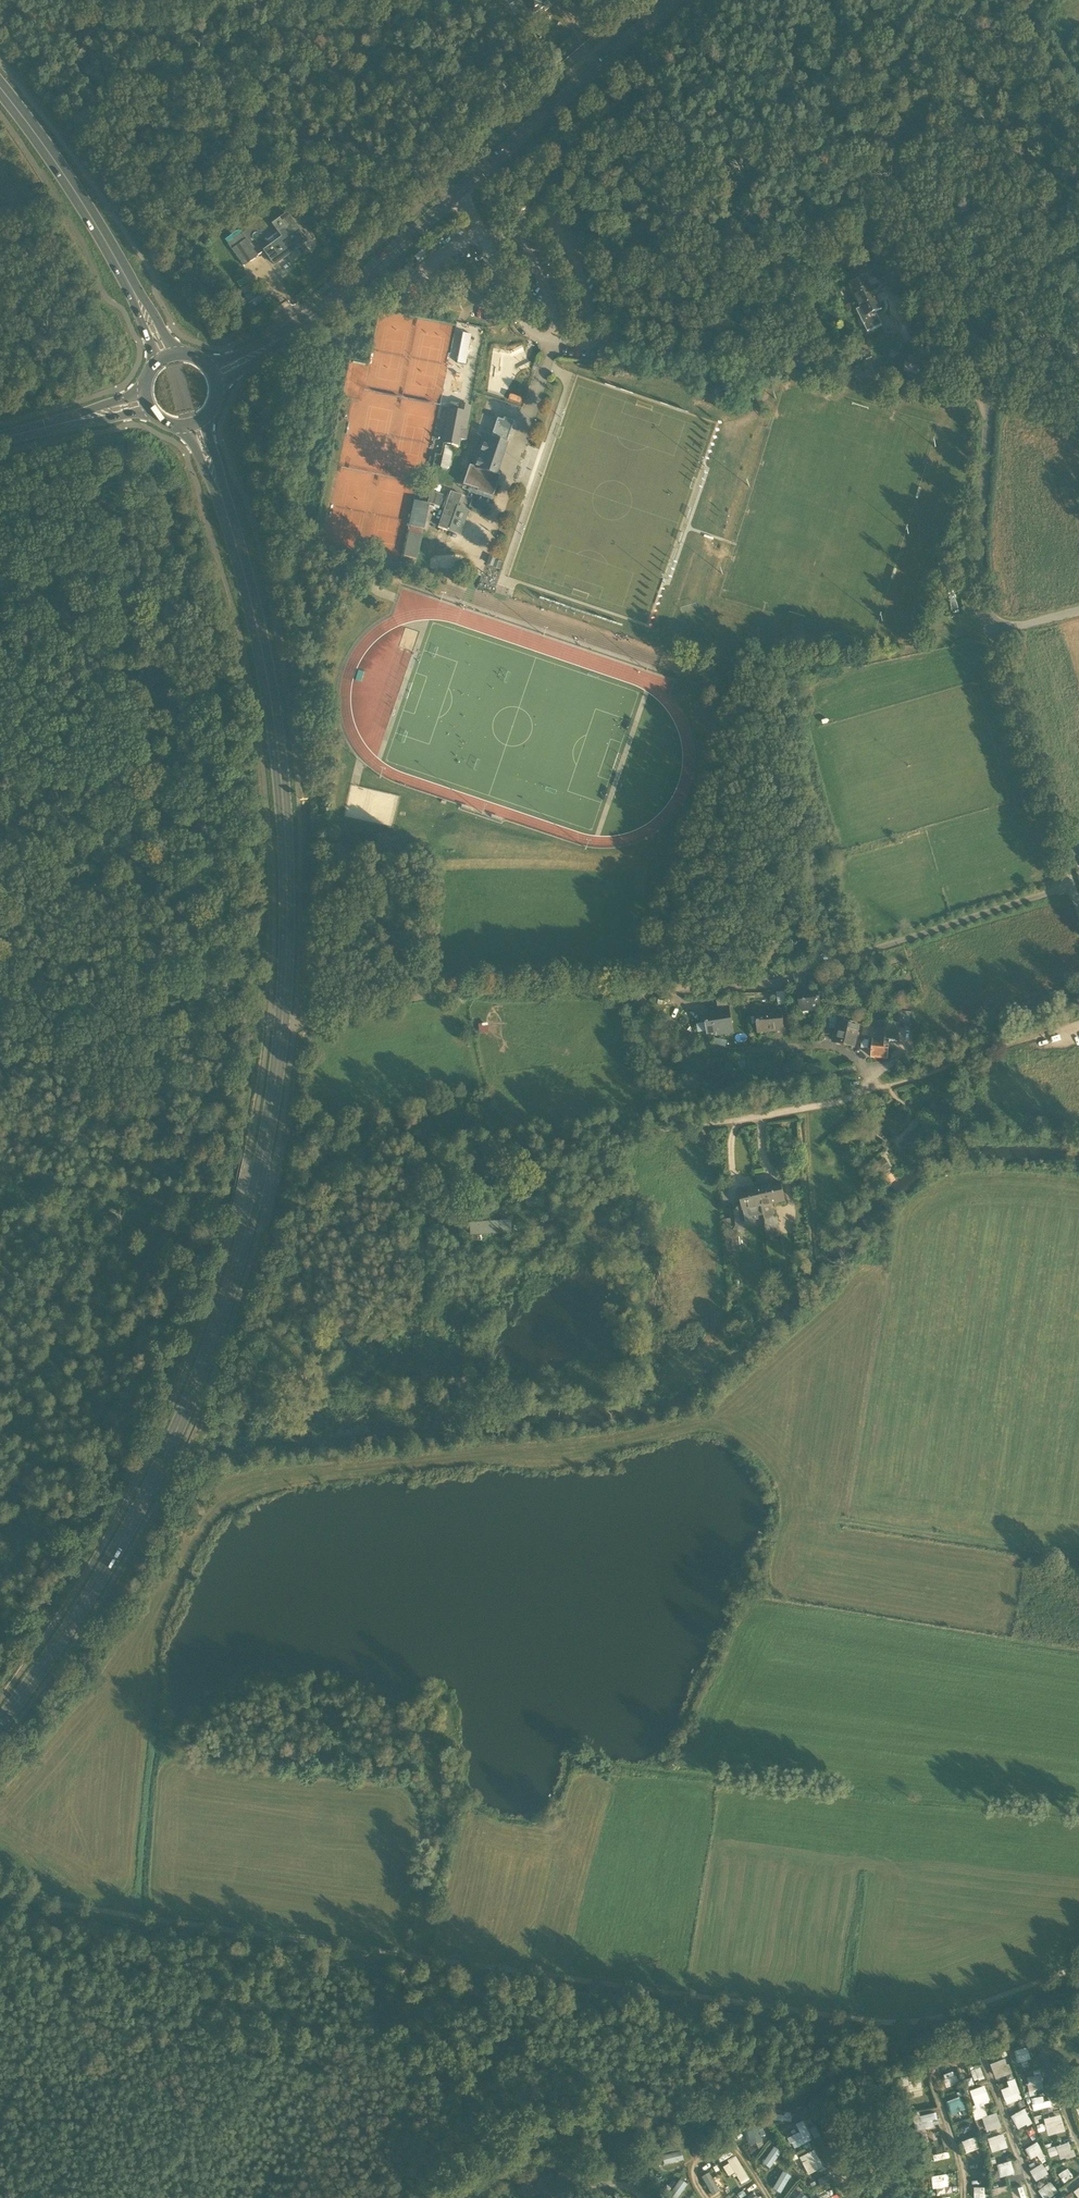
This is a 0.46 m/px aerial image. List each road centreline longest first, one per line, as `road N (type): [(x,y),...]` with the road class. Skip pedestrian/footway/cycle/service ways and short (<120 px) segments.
road 1 (primary): [(0,1727),(96,1586),(173,1440),(248,1233),(278,1079),(289,936),(283,785),(251,600),(196,423)]
road 2 (track): [(0,1892),(901,2024),(928,2023),(1078,1965)]
road 3 (track): [(631,992),(407,997),(311,1025),(263,1019),(153,1045),(0,1040)]
road 4 (residential): [(461,190),(534,334),(817,363),(990,395)]
road 5 (track): [(1078,1561),(851,1521),(890,1290)]
road 6 (unclassified): [(631,992),(761,987),(1072,884)]
road 7 (residential): [(814,0),(962,308),(990,395)]
road 8 (primary): [(0,89),(117,259),(166,356)]
road 9 (secondary): [(214,374),(299,327),(461,190)]
road 10 (secondary): [(461,190),(668,0)]
road 11 (residential): [(991,633),(1072,884)]
road 12 (residential): [(990,395),(978,534),(991,633)]
road 13 (track): [(331,0),(451,199)]
road 14 (track): [(1078,988),(937,1044)]
road 15 (residential): [(145,400),(0,438)]

